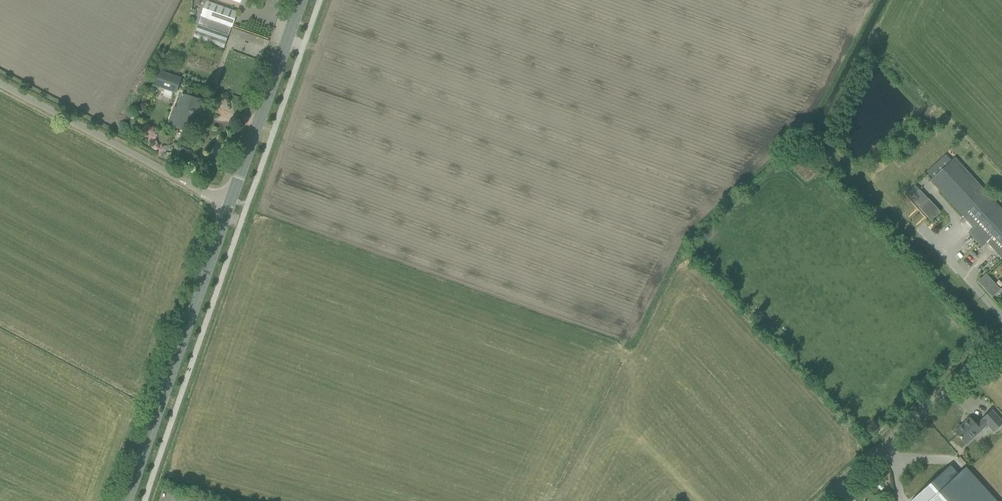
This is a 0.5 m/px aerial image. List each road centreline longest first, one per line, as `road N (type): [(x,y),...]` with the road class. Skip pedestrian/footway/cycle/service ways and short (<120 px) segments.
road 1 (tertiary): [(127,500),(229,203)]
road 2 (unclassified): [(229,203),(0,84)]
road 3 (unclassified): [(830,500),(1001,340)]
road 4 (tertiary): [(229,203),(300,0)]

